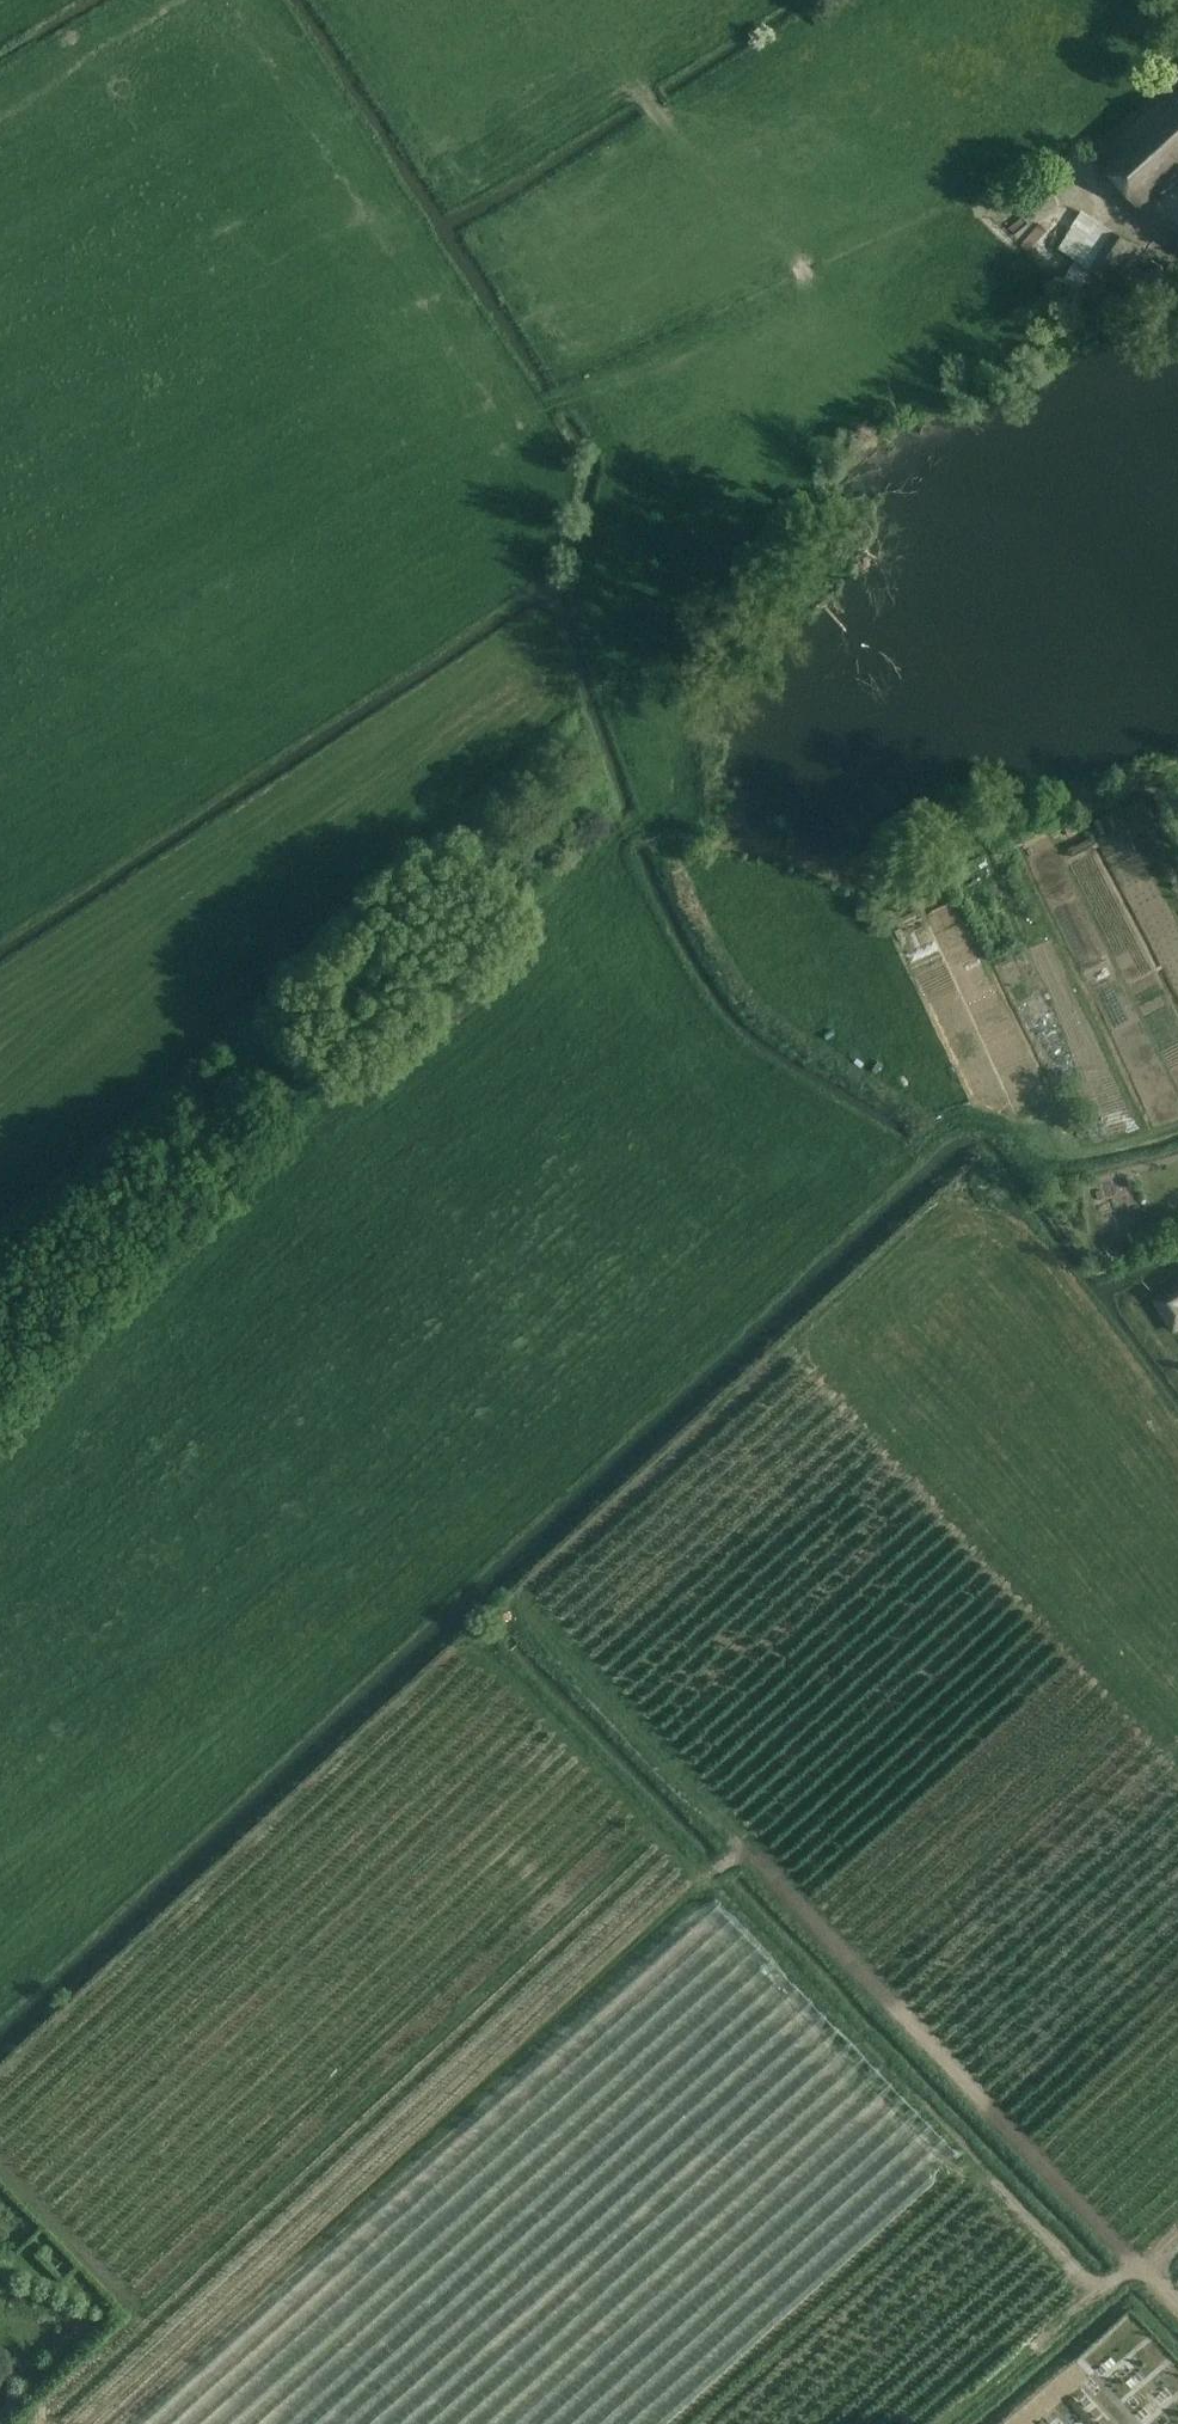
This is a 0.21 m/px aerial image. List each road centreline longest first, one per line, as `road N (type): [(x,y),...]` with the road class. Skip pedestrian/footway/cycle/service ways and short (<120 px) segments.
road 1 (track): [(914,1150),(965,1118),(1080,1150),(1177,1131)]

